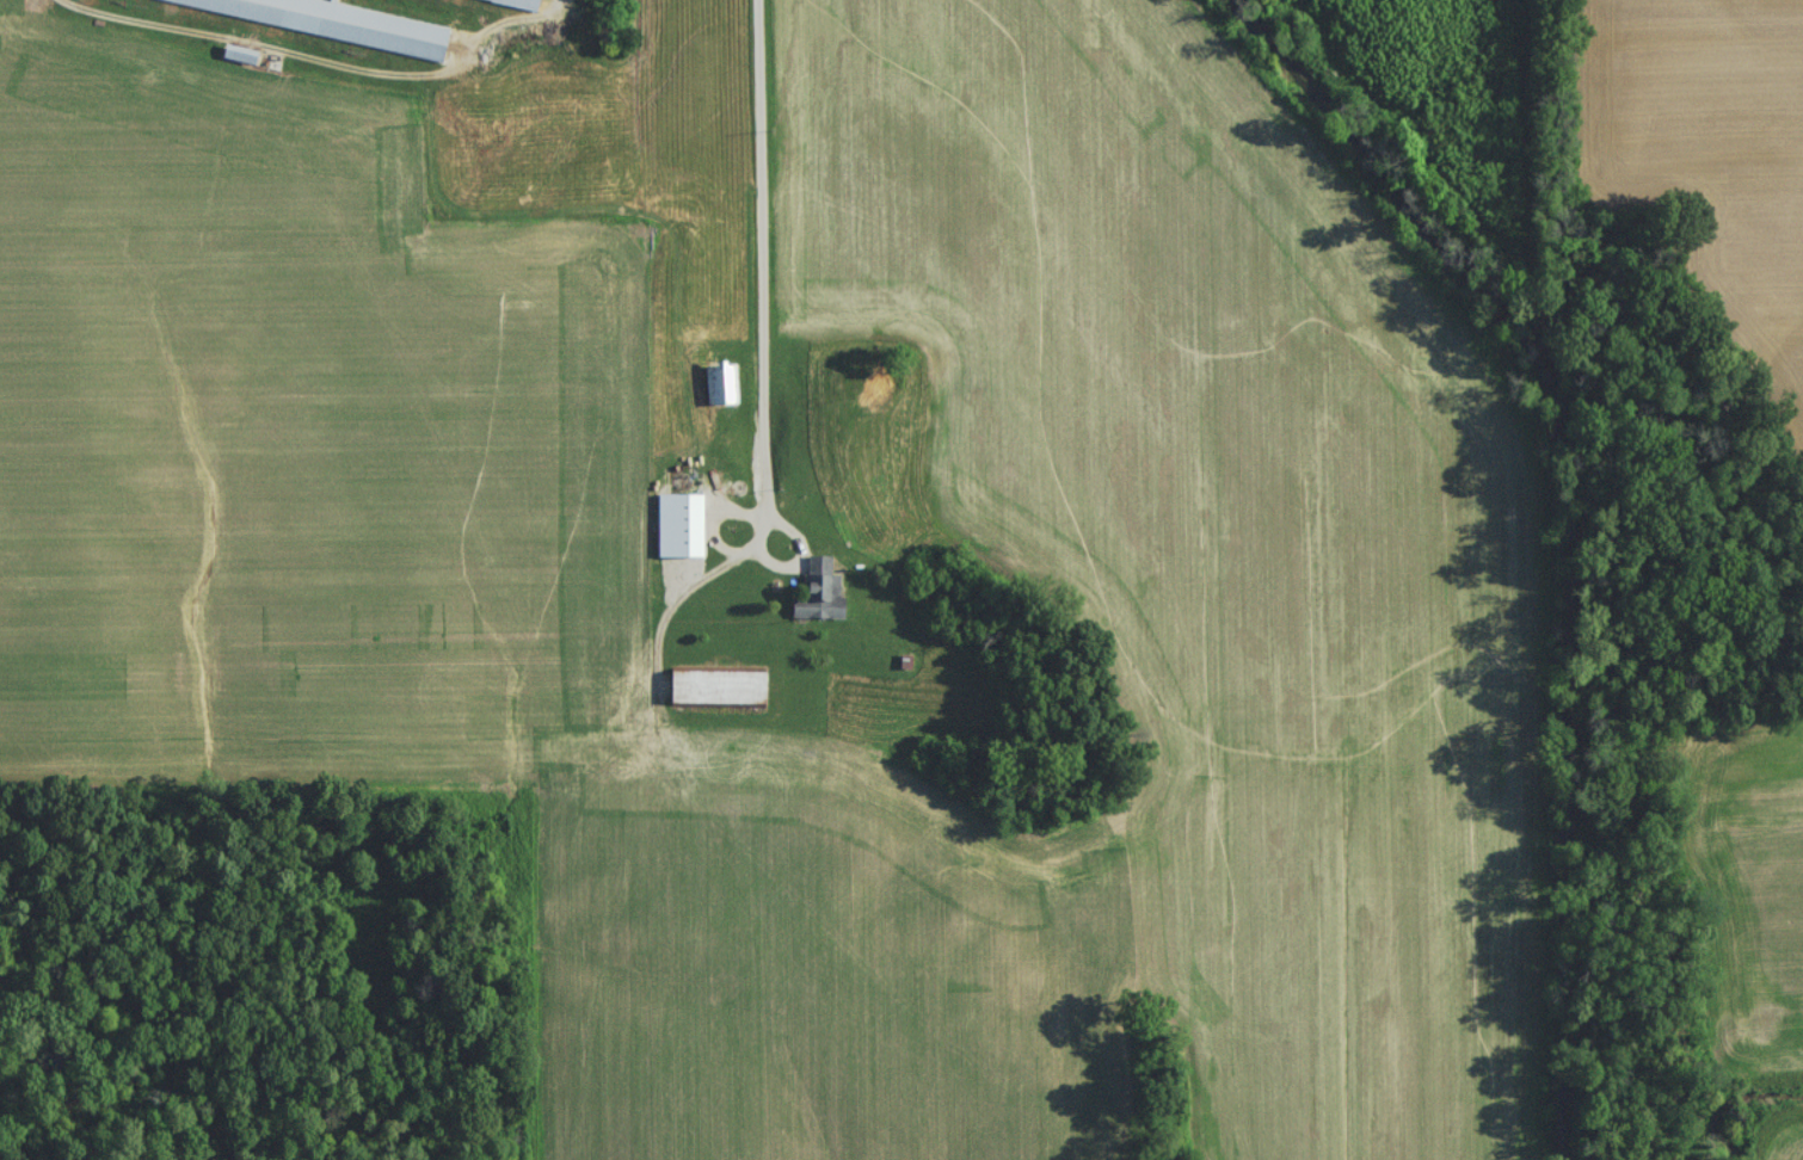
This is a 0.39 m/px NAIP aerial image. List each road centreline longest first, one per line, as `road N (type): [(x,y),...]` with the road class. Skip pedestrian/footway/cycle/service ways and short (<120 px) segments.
road 1 (residential): [(755,0),(776,539)]

